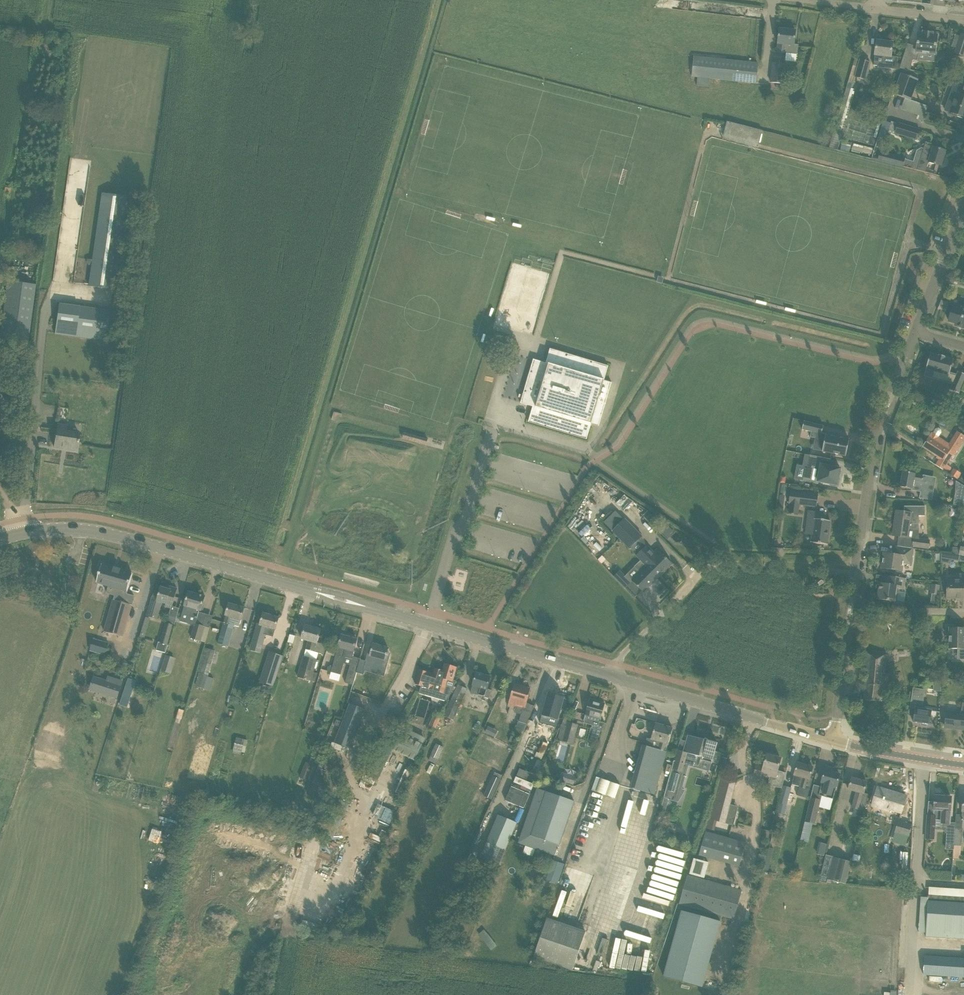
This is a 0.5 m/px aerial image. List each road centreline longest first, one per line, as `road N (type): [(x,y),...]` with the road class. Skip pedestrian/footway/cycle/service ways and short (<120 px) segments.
road 1 (tertiary): [(18,538),(93,532),(318,593)]
road 2 (tertiary): [(608,674),(318,593)]
road 3 (residential): [(608,674),(705,572),(737,560),(857,566)]
road 4 (residential): [(857,566),(887,407),(920,333)]
road 5 (tertiary): [(831,740),(608,674)]
road 6 (residential): [(831,740),(857,566)]
road 7 (tertiary): [(963,765),(831,740)]
road 8 (residential): [(920,333),(963,209)]

